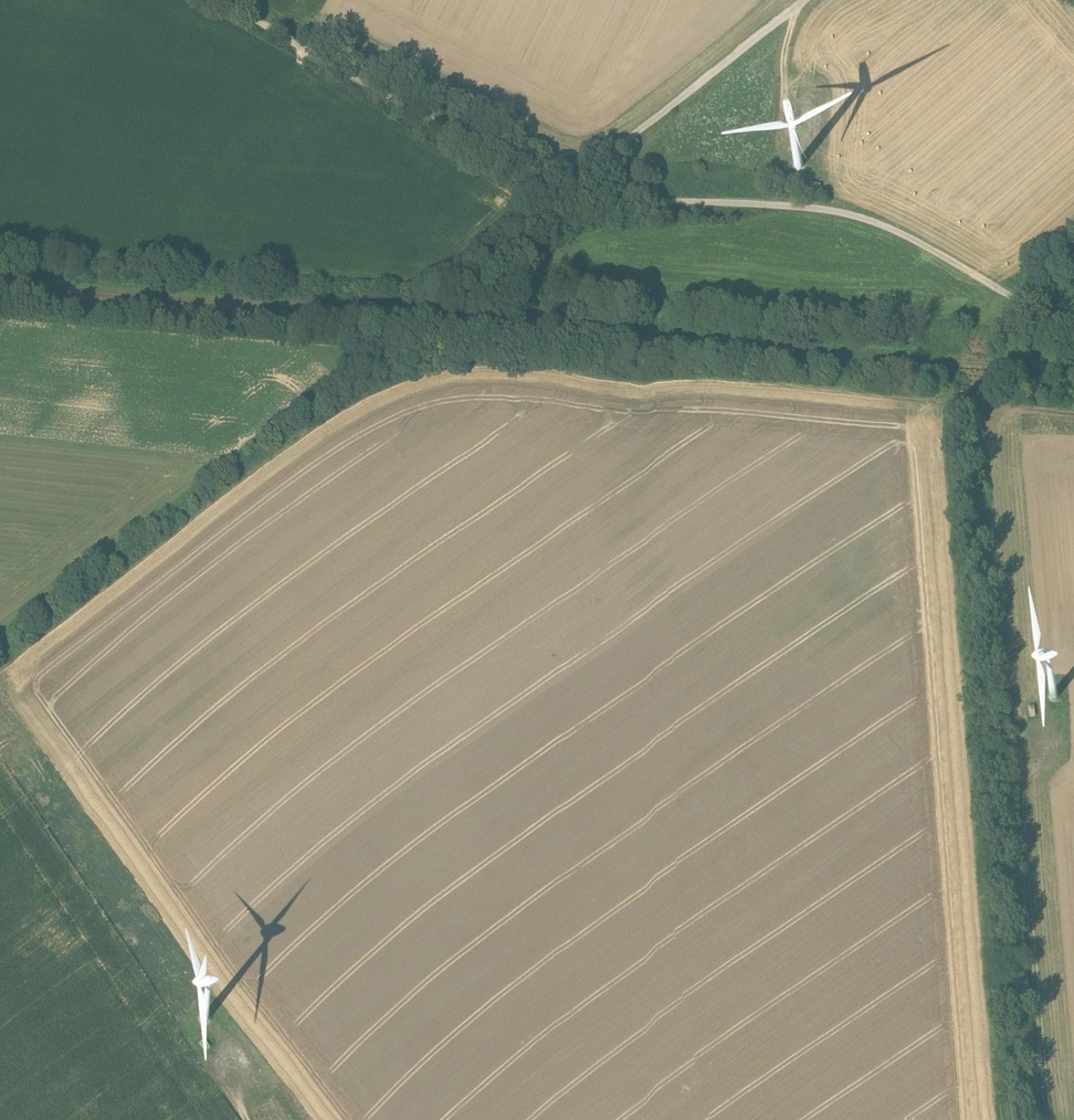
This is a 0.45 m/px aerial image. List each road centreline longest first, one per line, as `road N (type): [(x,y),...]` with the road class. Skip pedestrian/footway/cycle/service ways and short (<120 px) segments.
road 1 (unclassified): [(807,0),(613,153),(593,181),(574,185),(490,147),(222,0)]
road 2 (track): [(1073,326),(856,217),(768,204),(617,199),(593,181)]
road 3 (track): [(1048,1119),(1022,808),(1032,781),(1057,760),(1055,708)]
road 4 (track): [(805,148),(783,65),(795,10)]

